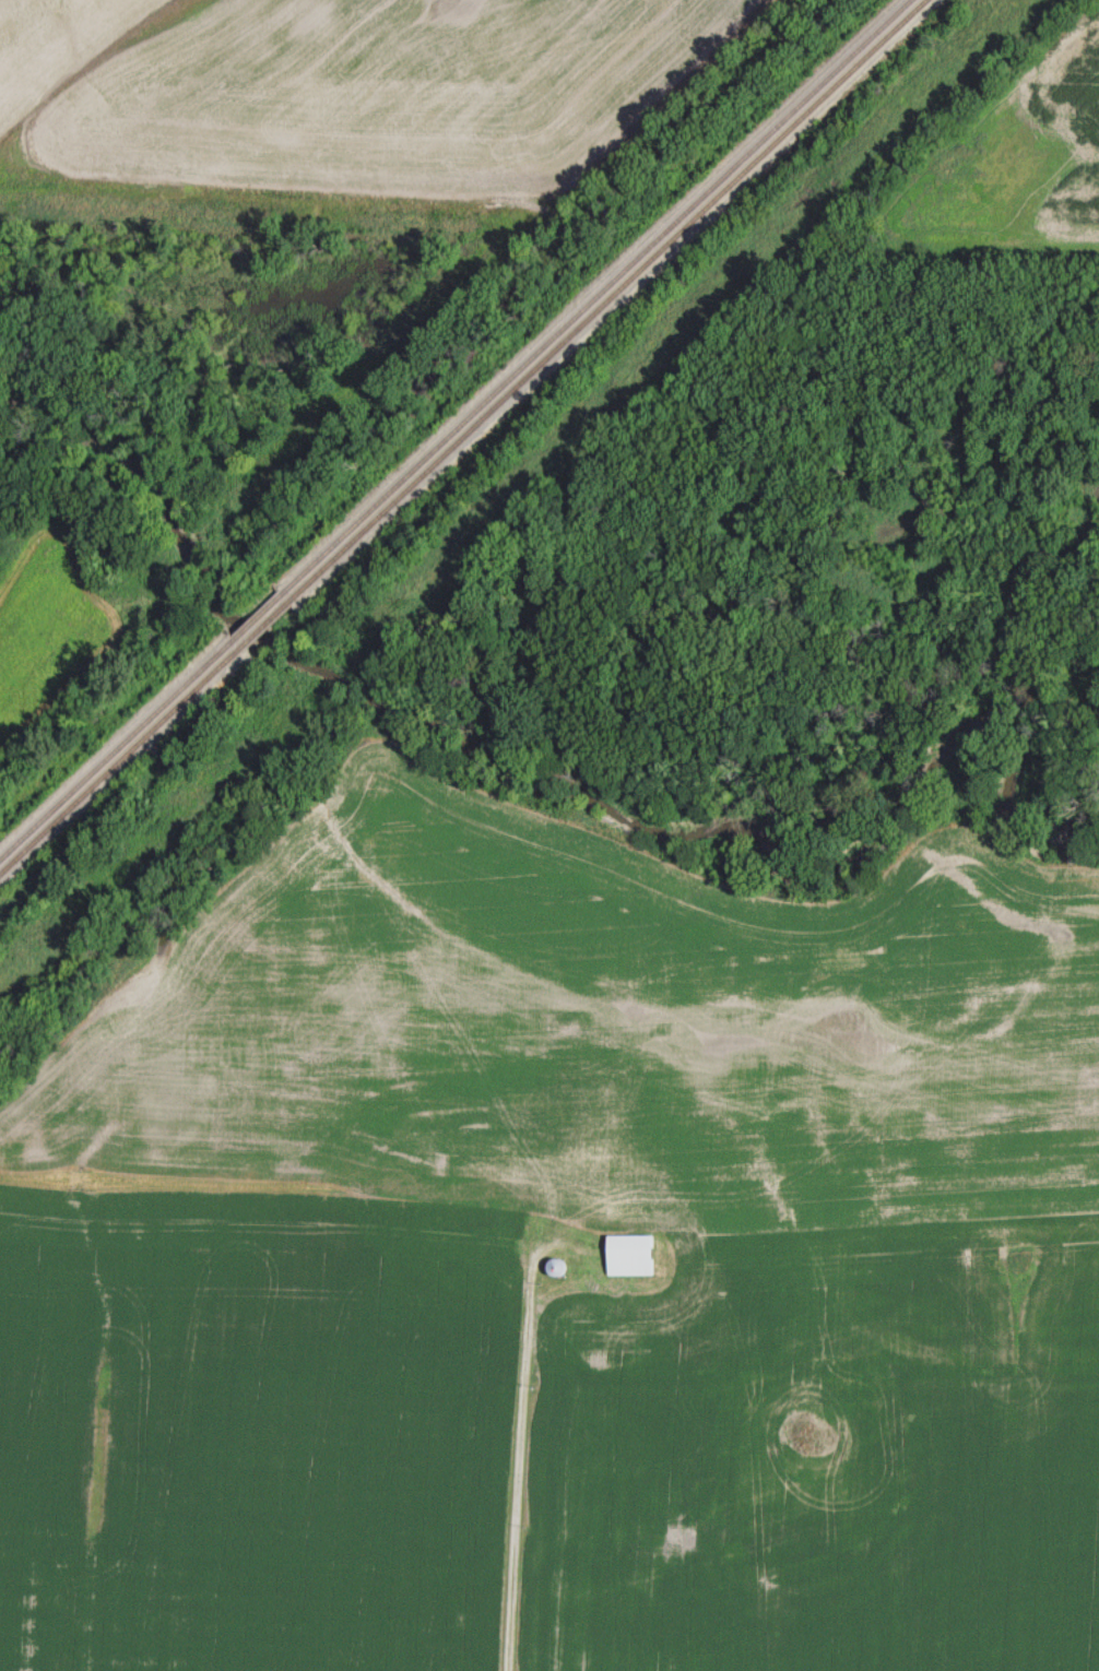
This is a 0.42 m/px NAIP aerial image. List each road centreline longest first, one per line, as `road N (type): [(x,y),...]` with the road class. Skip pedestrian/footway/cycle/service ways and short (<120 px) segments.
road 1 (residential): [(510,1670),(531,1261),(554,1247)]

